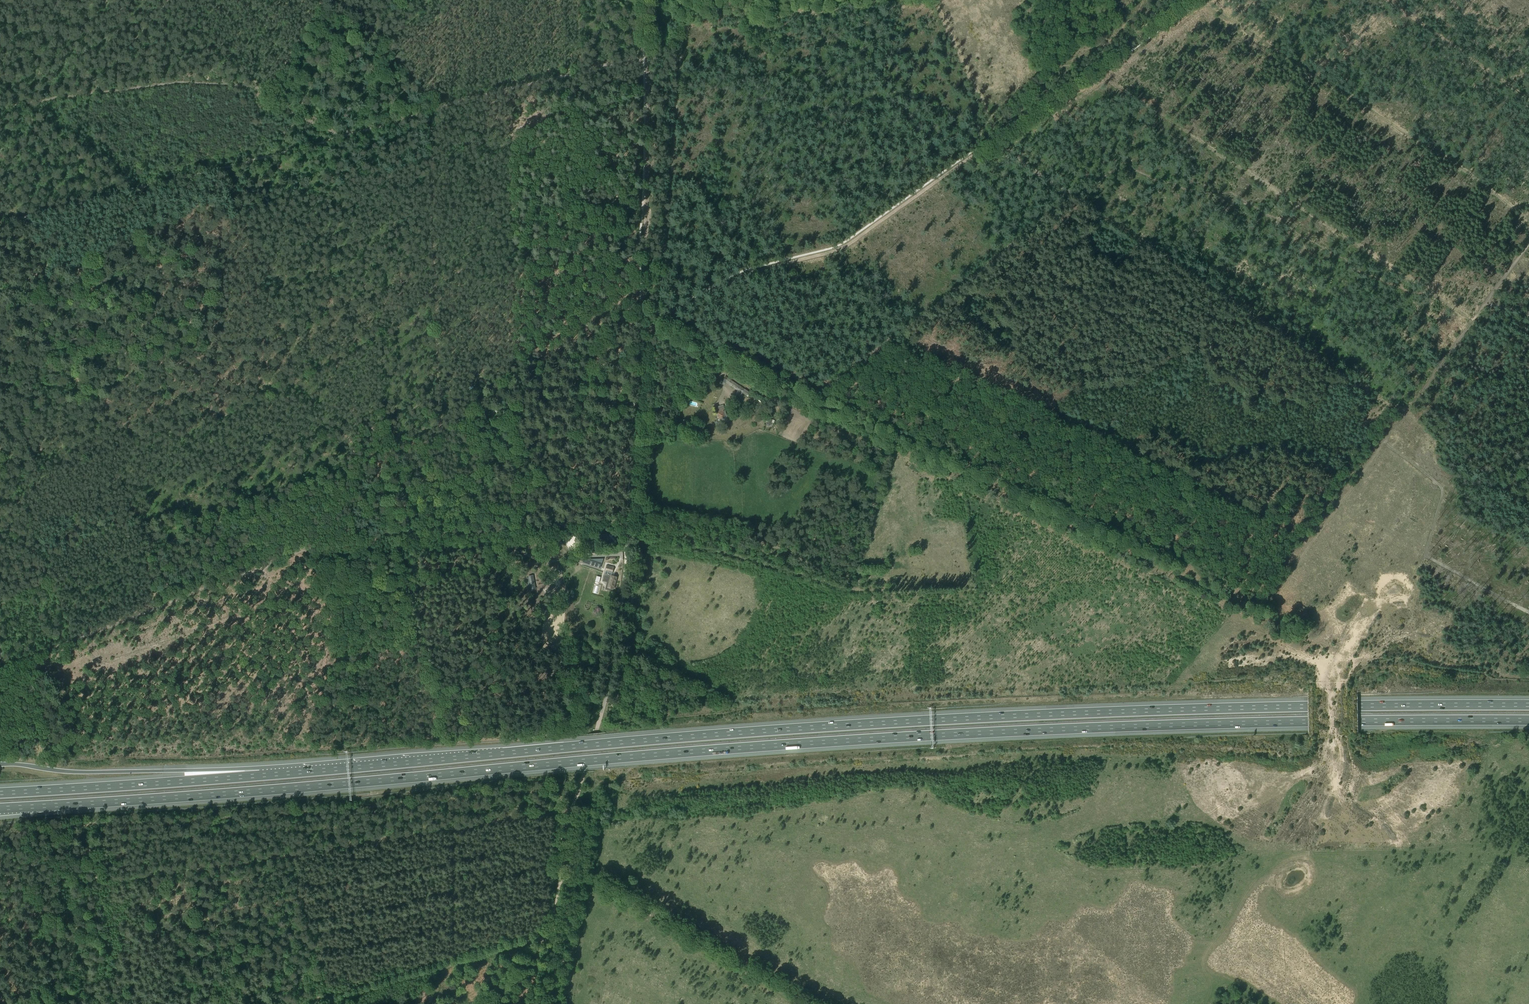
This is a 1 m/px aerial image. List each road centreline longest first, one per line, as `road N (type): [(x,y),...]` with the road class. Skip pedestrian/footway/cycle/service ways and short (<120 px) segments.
road 1 (motorway): [(0,808),(826,742),(1528,720)]
road 2 (motorway): [(1528,705),(823,727),(227,778)]
road 3 (track): [(1528,613),(1430,558),(1442,491),(1388,446),(1258,613),(657,324)]
road 4 (track): [(648,53),(0,222)]
road 5 (track): [(572,810),(236,865),(93,879),(31,898),(59,1003)]
road 6 (track): [(629,519),(319,544),(0,666)]
road 7 (track): [(1509,204),(1200,0)]
road 8 (track): [(670,317),(738,277),(841,249),(992,144)]
road 9 (track): [(0,104),(184,78),(228,79),(270,90),(341,135)]
road 10 (track): [(440,435),(432,109)]
road 11 (track): [(683,0),(660,318)]
road 12 (track): [(643,332),(648,53)]
road 13 (track): [(628,537),(715,551),(841,588),(886,588)]
road 14 (track): [(992,144),(1192,0)]
road 15 (track): [(326,1003),(553,937)]
road 16 (motorway): [(227,778),(0,793)]
road 17 (track): [(794,1003),(605,896)]
road 18 (track): [(629,519),(643,332)]
road 19 (track): [(323,7),(389,44),(432,109)]
road 20 (track): [(288,856),(332,1002)]
road 21 (track): [(1385,445),(1472,320)]
road 22 (track): [(349,846),(389,985)]
road 23 (track): [(553,937),(574,803)]
road 24 (track): [(454,830),(456,964)]
road 25 (track): [(102,883),(139,1003)]

